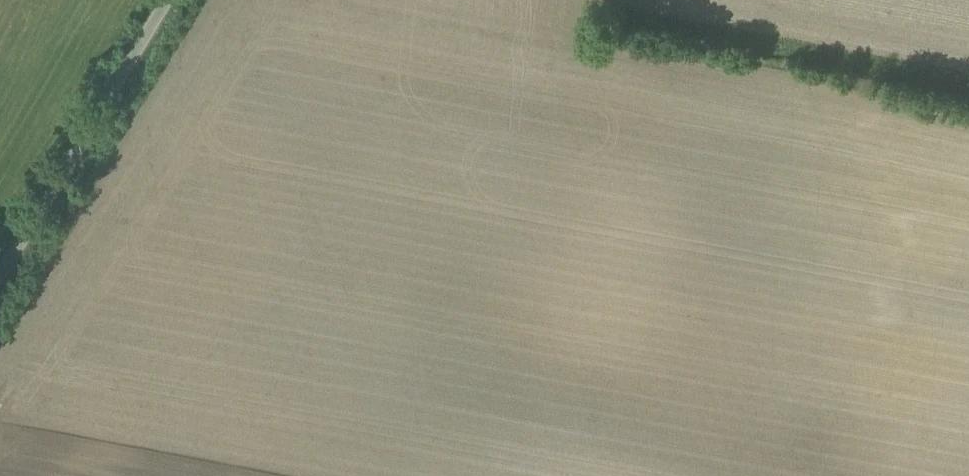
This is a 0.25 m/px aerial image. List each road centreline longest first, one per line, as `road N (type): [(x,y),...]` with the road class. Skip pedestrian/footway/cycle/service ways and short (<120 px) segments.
road 1 (unclassified): [(157,0),(0,246)]

